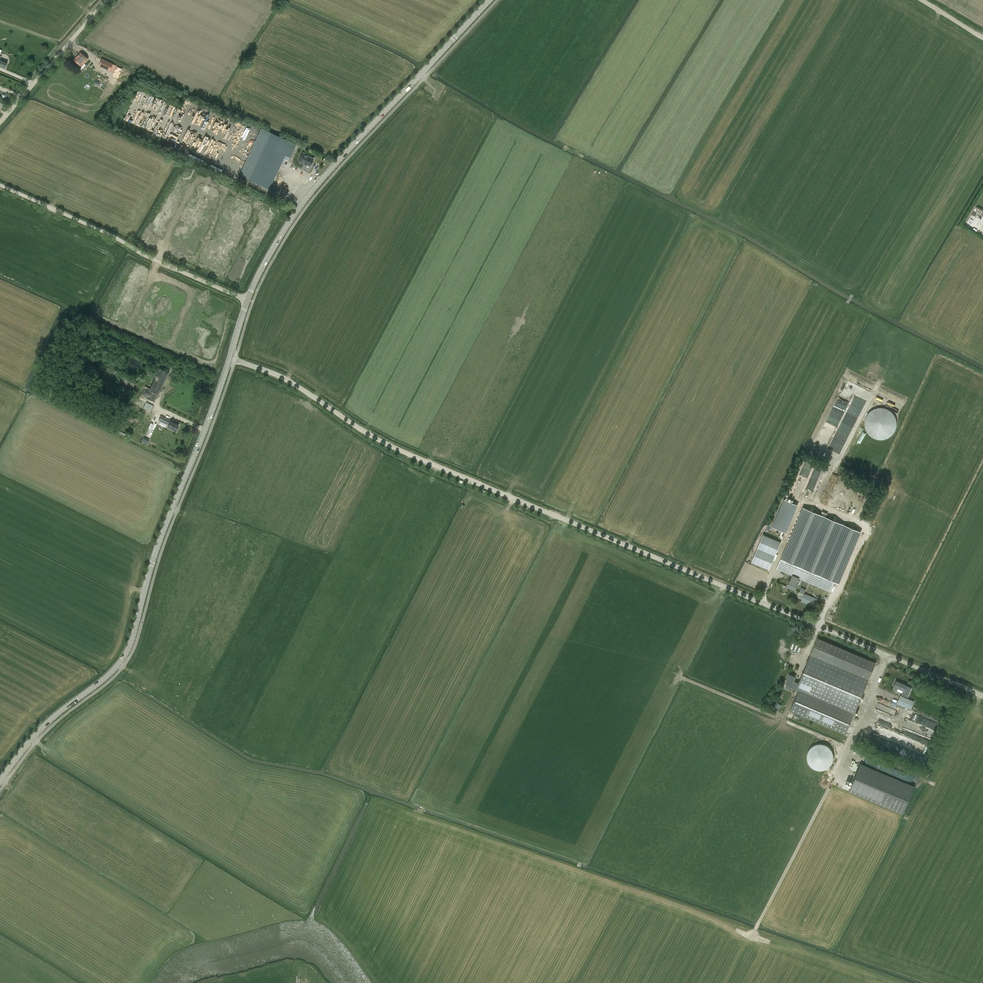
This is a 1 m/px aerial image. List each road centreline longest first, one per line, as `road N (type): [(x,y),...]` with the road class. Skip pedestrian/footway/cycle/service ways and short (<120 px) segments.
road 1 (unclassified): [(982,695),(404,453),(278,376),(230,358)]
road 2 (tertiary): [(0,781),(49,721),(105,679),(130,646),(230,358)]
road 3 (tertiary): [(247,301),(304,195),(486,0)]
road 4 (unclassified): [(247,301),(0,184)]
road 5 (unclassified): [(0,121),(108,0)]

